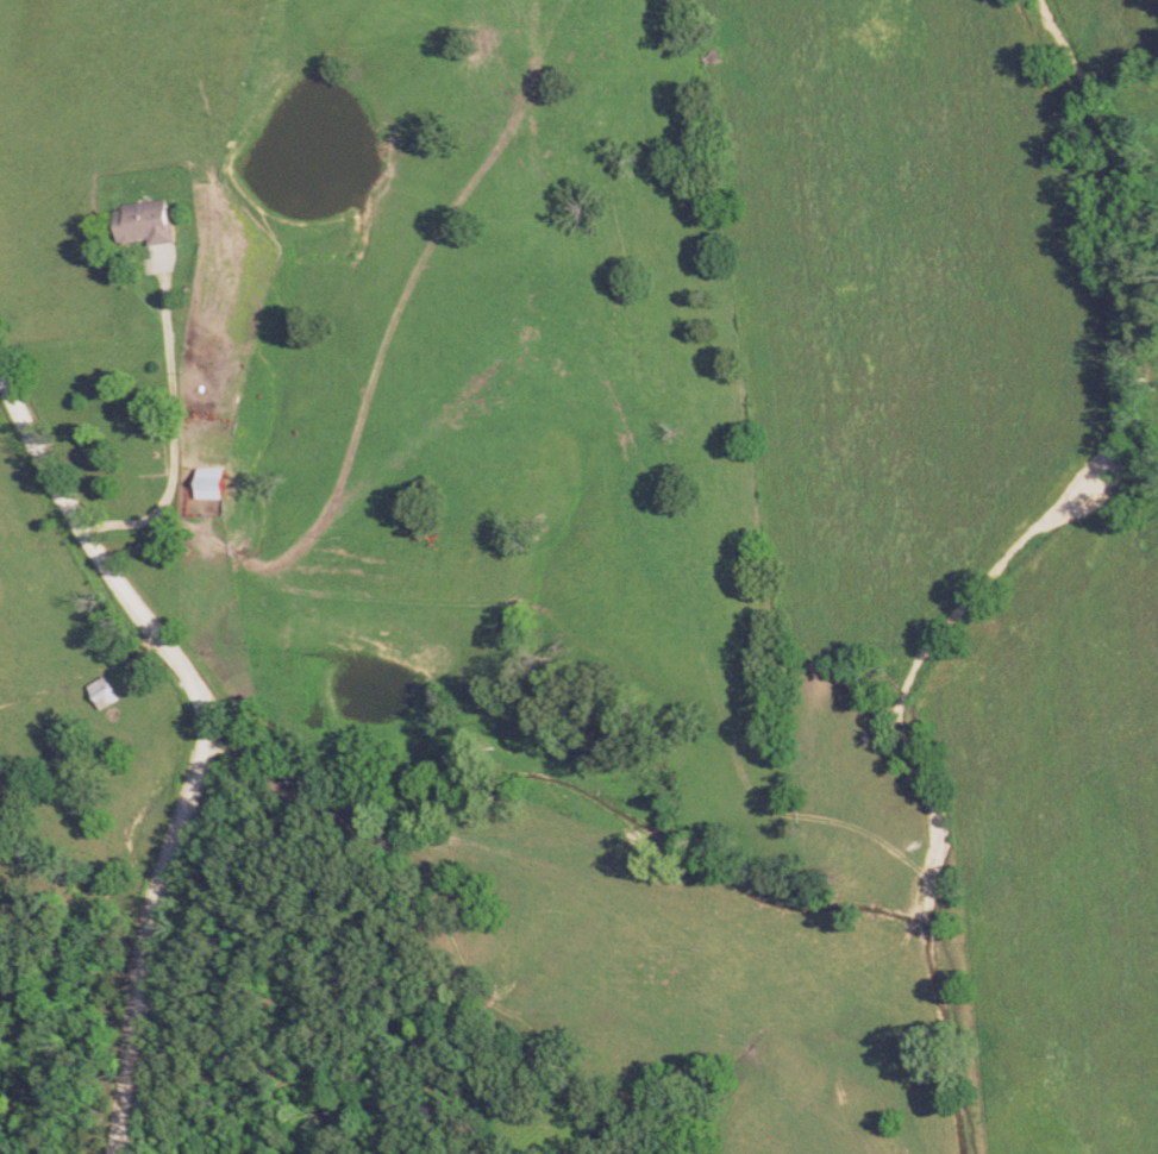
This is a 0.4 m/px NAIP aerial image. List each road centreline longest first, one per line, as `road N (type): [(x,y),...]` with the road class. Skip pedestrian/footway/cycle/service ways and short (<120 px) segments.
road 1 (residential): [(117,1153),(158,893),(209,736),(211,705),(36,445),(0,362)]

